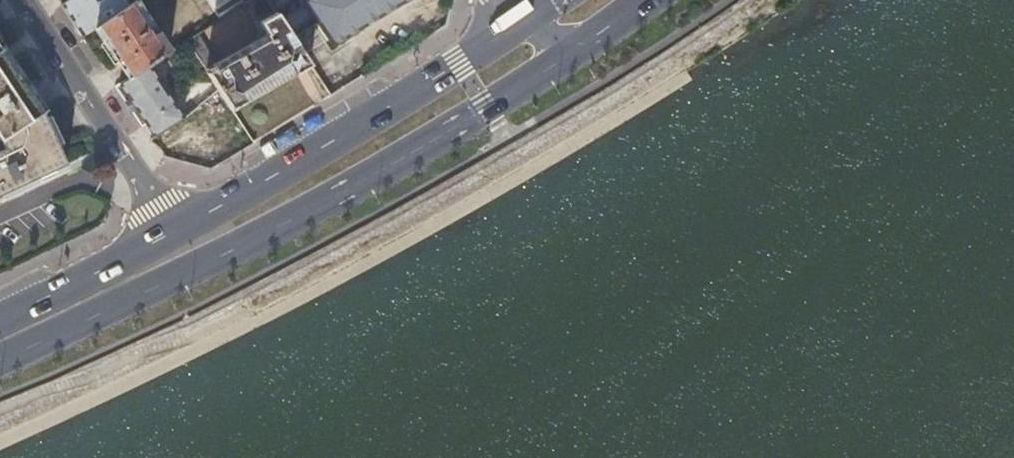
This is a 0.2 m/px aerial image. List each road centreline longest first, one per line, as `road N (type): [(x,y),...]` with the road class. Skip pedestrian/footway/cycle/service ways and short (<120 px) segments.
road 1 (primary): [(0,367),(201,274),(598,34)]
road 2 (primary): [(520,23),(181,239)]
road 3 (residential): [(181,239),(26,0)]
road 4 (primary): [(181,239),(0,328)]

